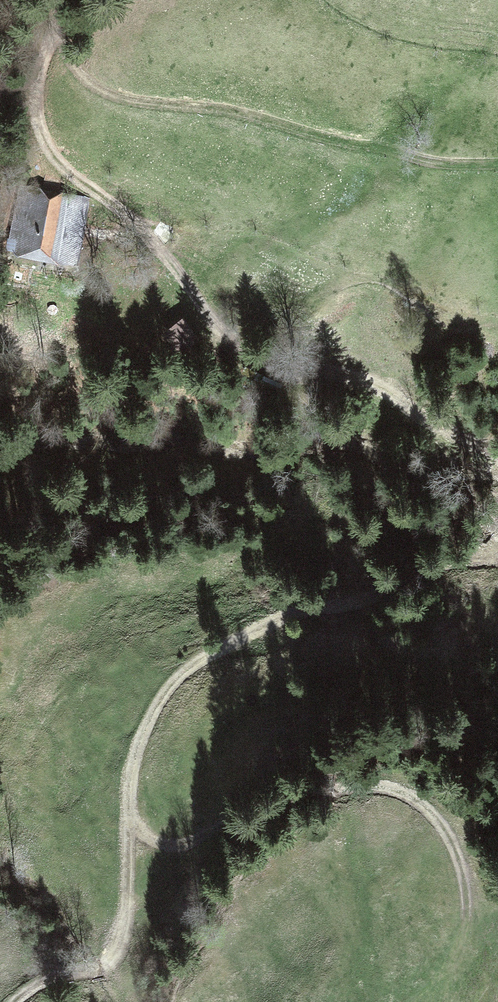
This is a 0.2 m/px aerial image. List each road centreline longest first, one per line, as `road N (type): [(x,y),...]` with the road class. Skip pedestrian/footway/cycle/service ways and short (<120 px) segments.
road 1 (track): [(14,1001),(51,979),(95,973),(112,958),(127,900),(130,804),(142,737),(185,674),(274,621),(359,601),(497,544)]
road 2 (track): [(497,468),(373,386),(244,356),(139,224),(56,158),(42,136),(36,84),(64,0)]
road 3 (track): [(130,804),(150,839),(182,845),(282,798),(322,790),(373,787),(416,801),(455,850),(468,912),(461,939),(423,1001)]
road 4 (track): [(57,23),(76,70),(114,94),(222,109),(431,162),(497,165)]

